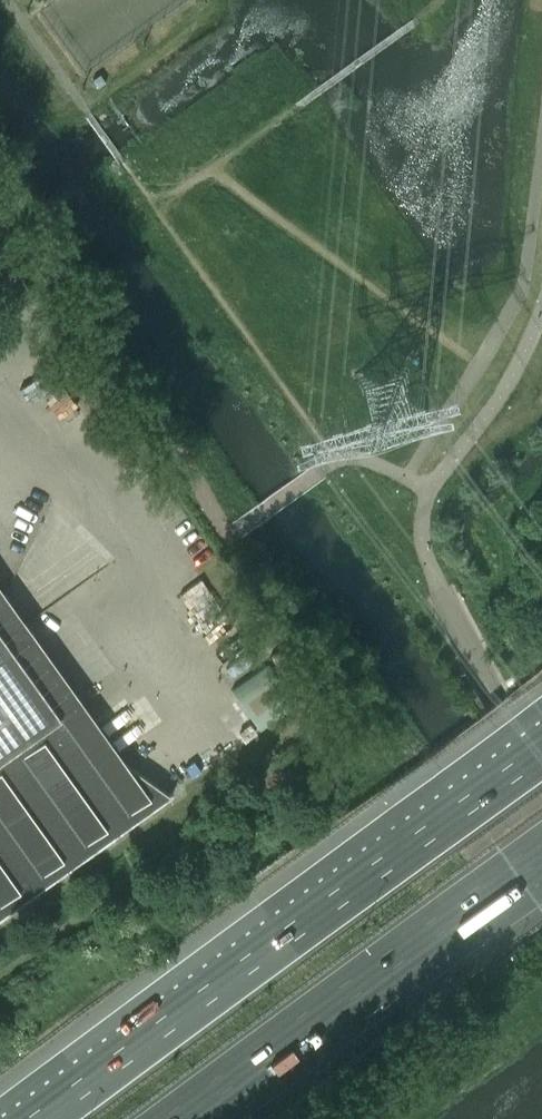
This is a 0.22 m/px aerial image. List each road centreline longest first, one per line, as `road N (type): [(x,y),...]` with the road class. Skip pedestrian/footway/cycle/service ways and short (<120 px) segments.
road 1 (motorway): [(541,753),(43,1118)]
road 2 (motorway): [(185,1118),(541,853)]
road 3 (unclassified): [(0,393),(213,696)]

